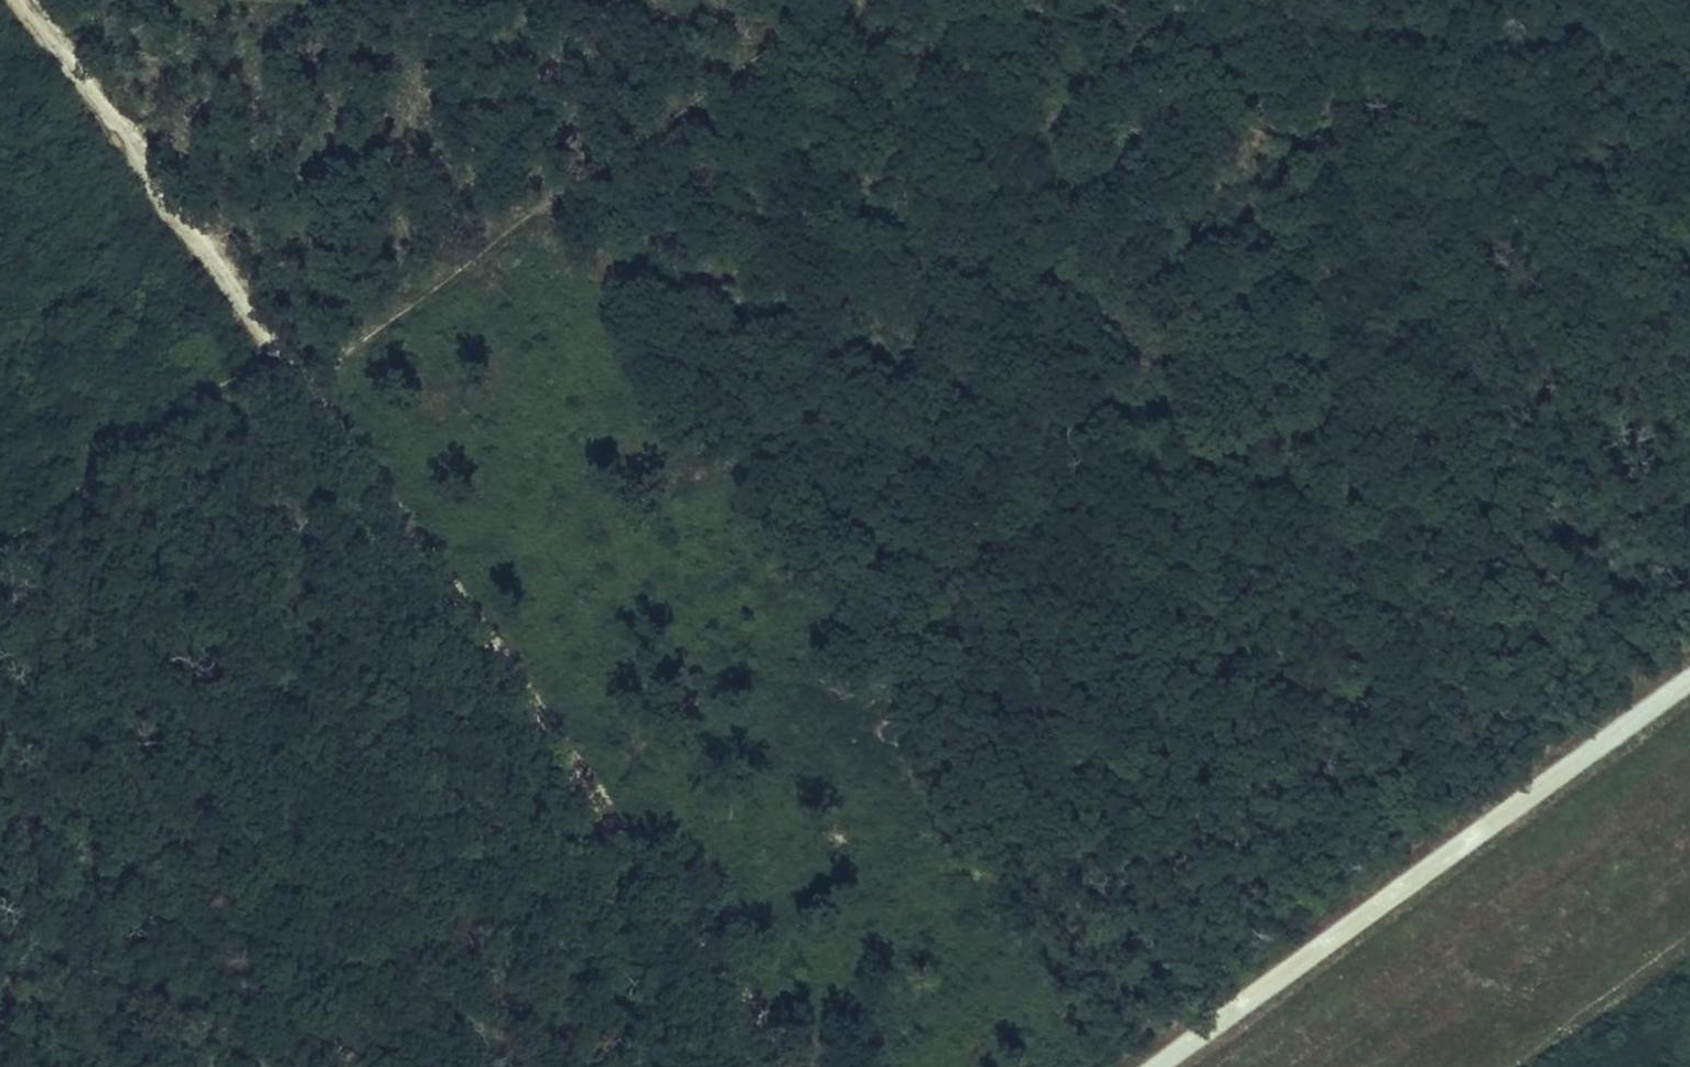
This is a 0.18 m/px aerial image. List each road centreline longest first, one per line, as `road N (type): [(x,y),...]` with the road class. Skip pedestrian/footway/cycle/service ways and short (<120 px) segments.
road 1 (track): [(1689,678),(1152,1066)]

